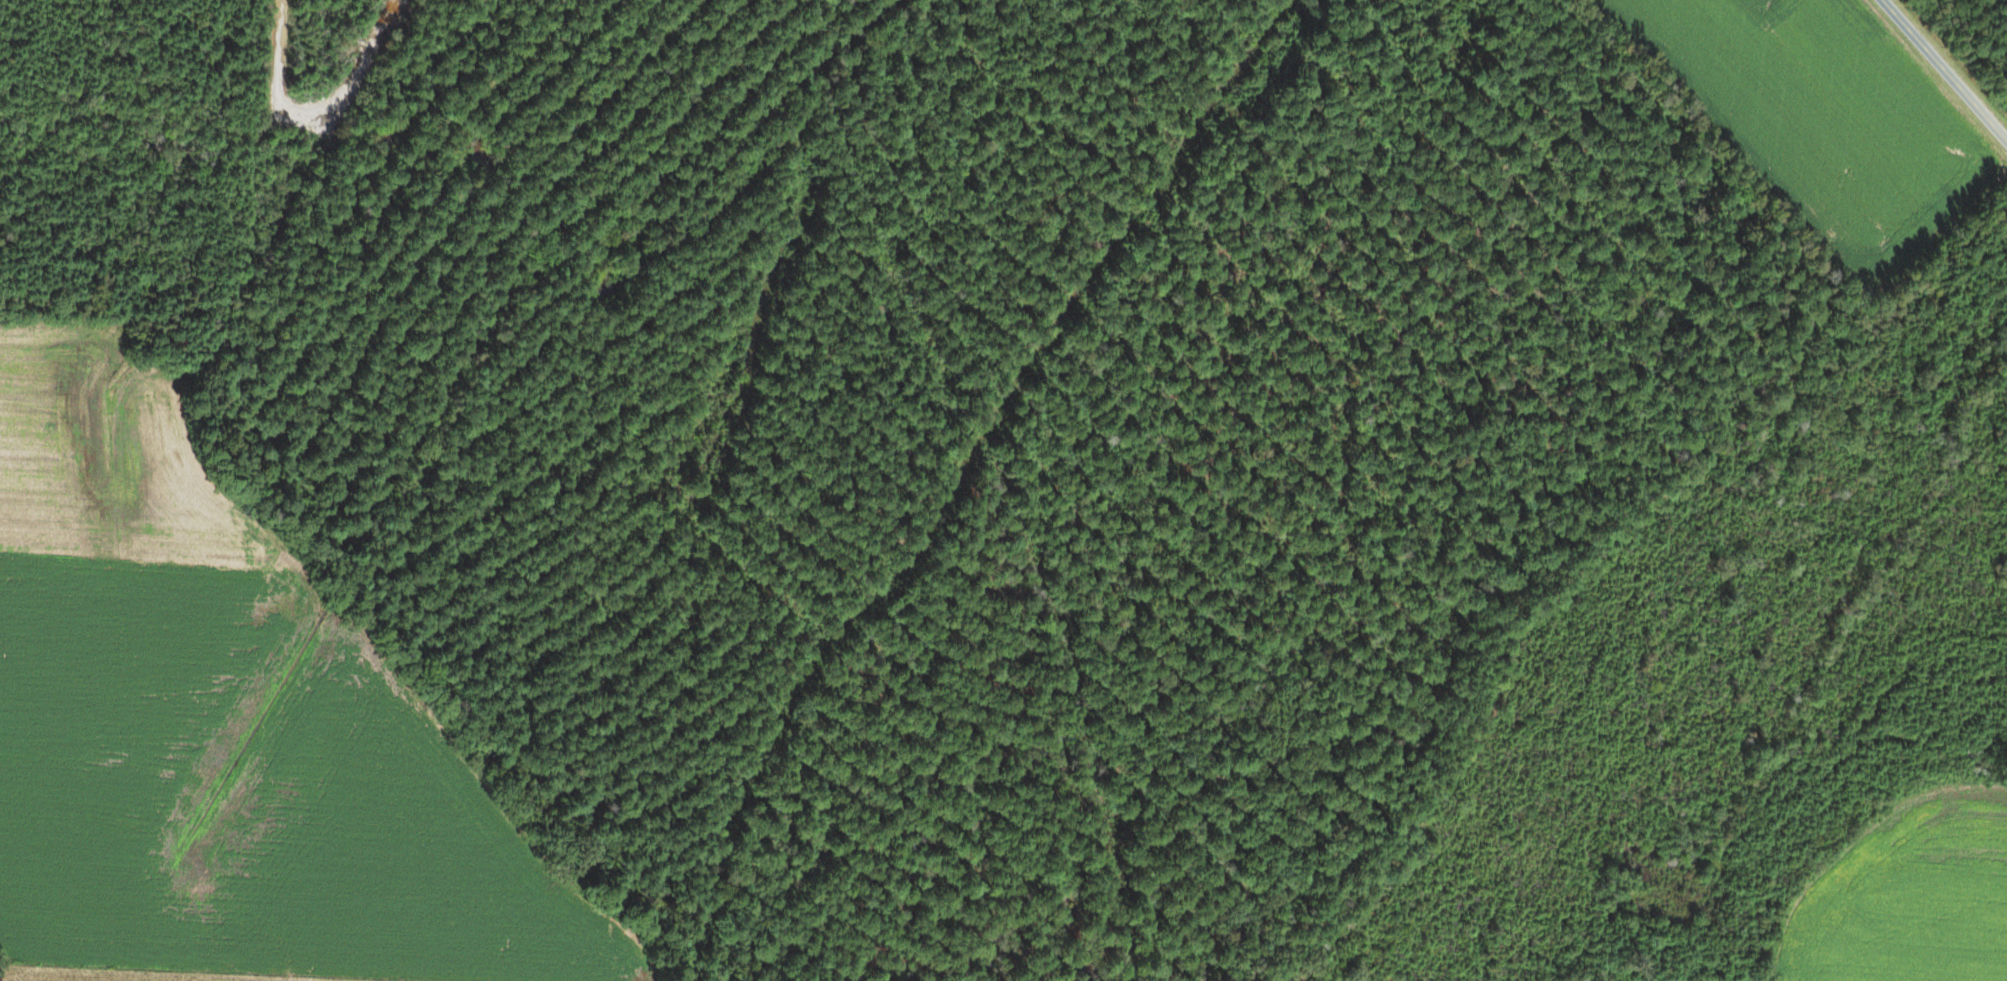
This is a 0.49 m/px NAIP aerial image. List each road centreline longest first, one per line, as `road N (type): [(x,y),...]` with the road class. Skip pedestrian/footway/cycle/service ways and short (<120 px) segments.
road 1 (residential): [(1880,0),(2006,143)]

